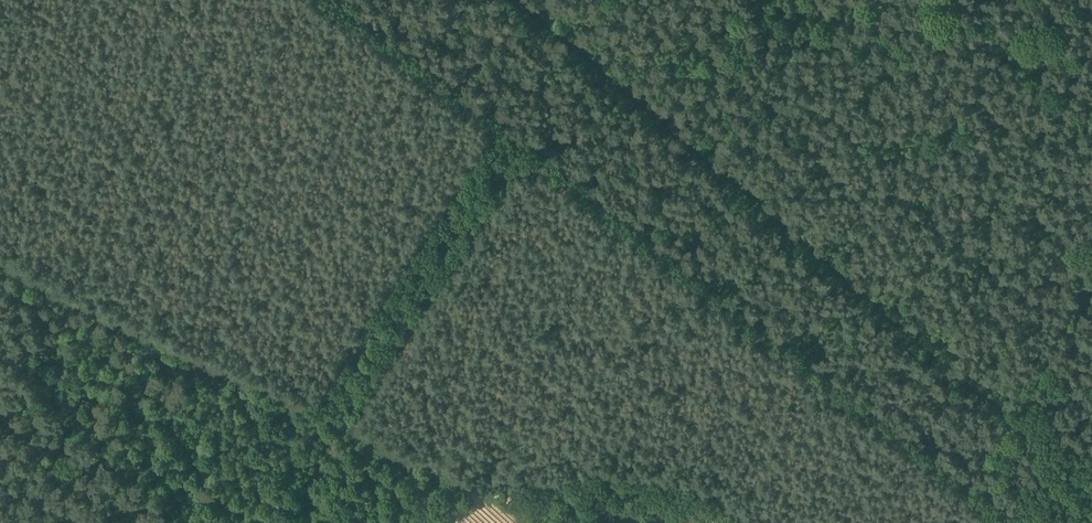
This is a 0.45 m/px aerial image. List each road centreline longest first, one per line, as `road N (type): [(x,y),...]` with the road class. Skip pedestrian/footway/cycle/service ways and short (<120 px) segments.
road 1 (track): [(862,0),(1091,273)]

